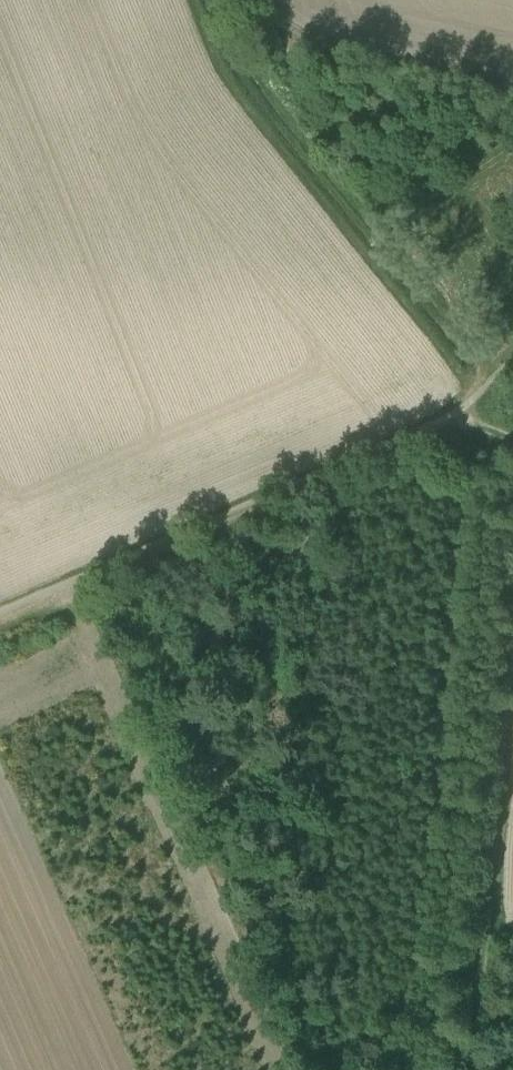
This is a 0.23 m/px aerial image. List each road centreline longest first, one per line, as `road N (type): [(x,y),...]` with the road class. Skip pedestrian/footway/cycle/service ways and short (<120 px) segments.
road 1 (track): [(439,1069),(512,494)]
road 2 (unclassified): [(0,614),(423,427)]

